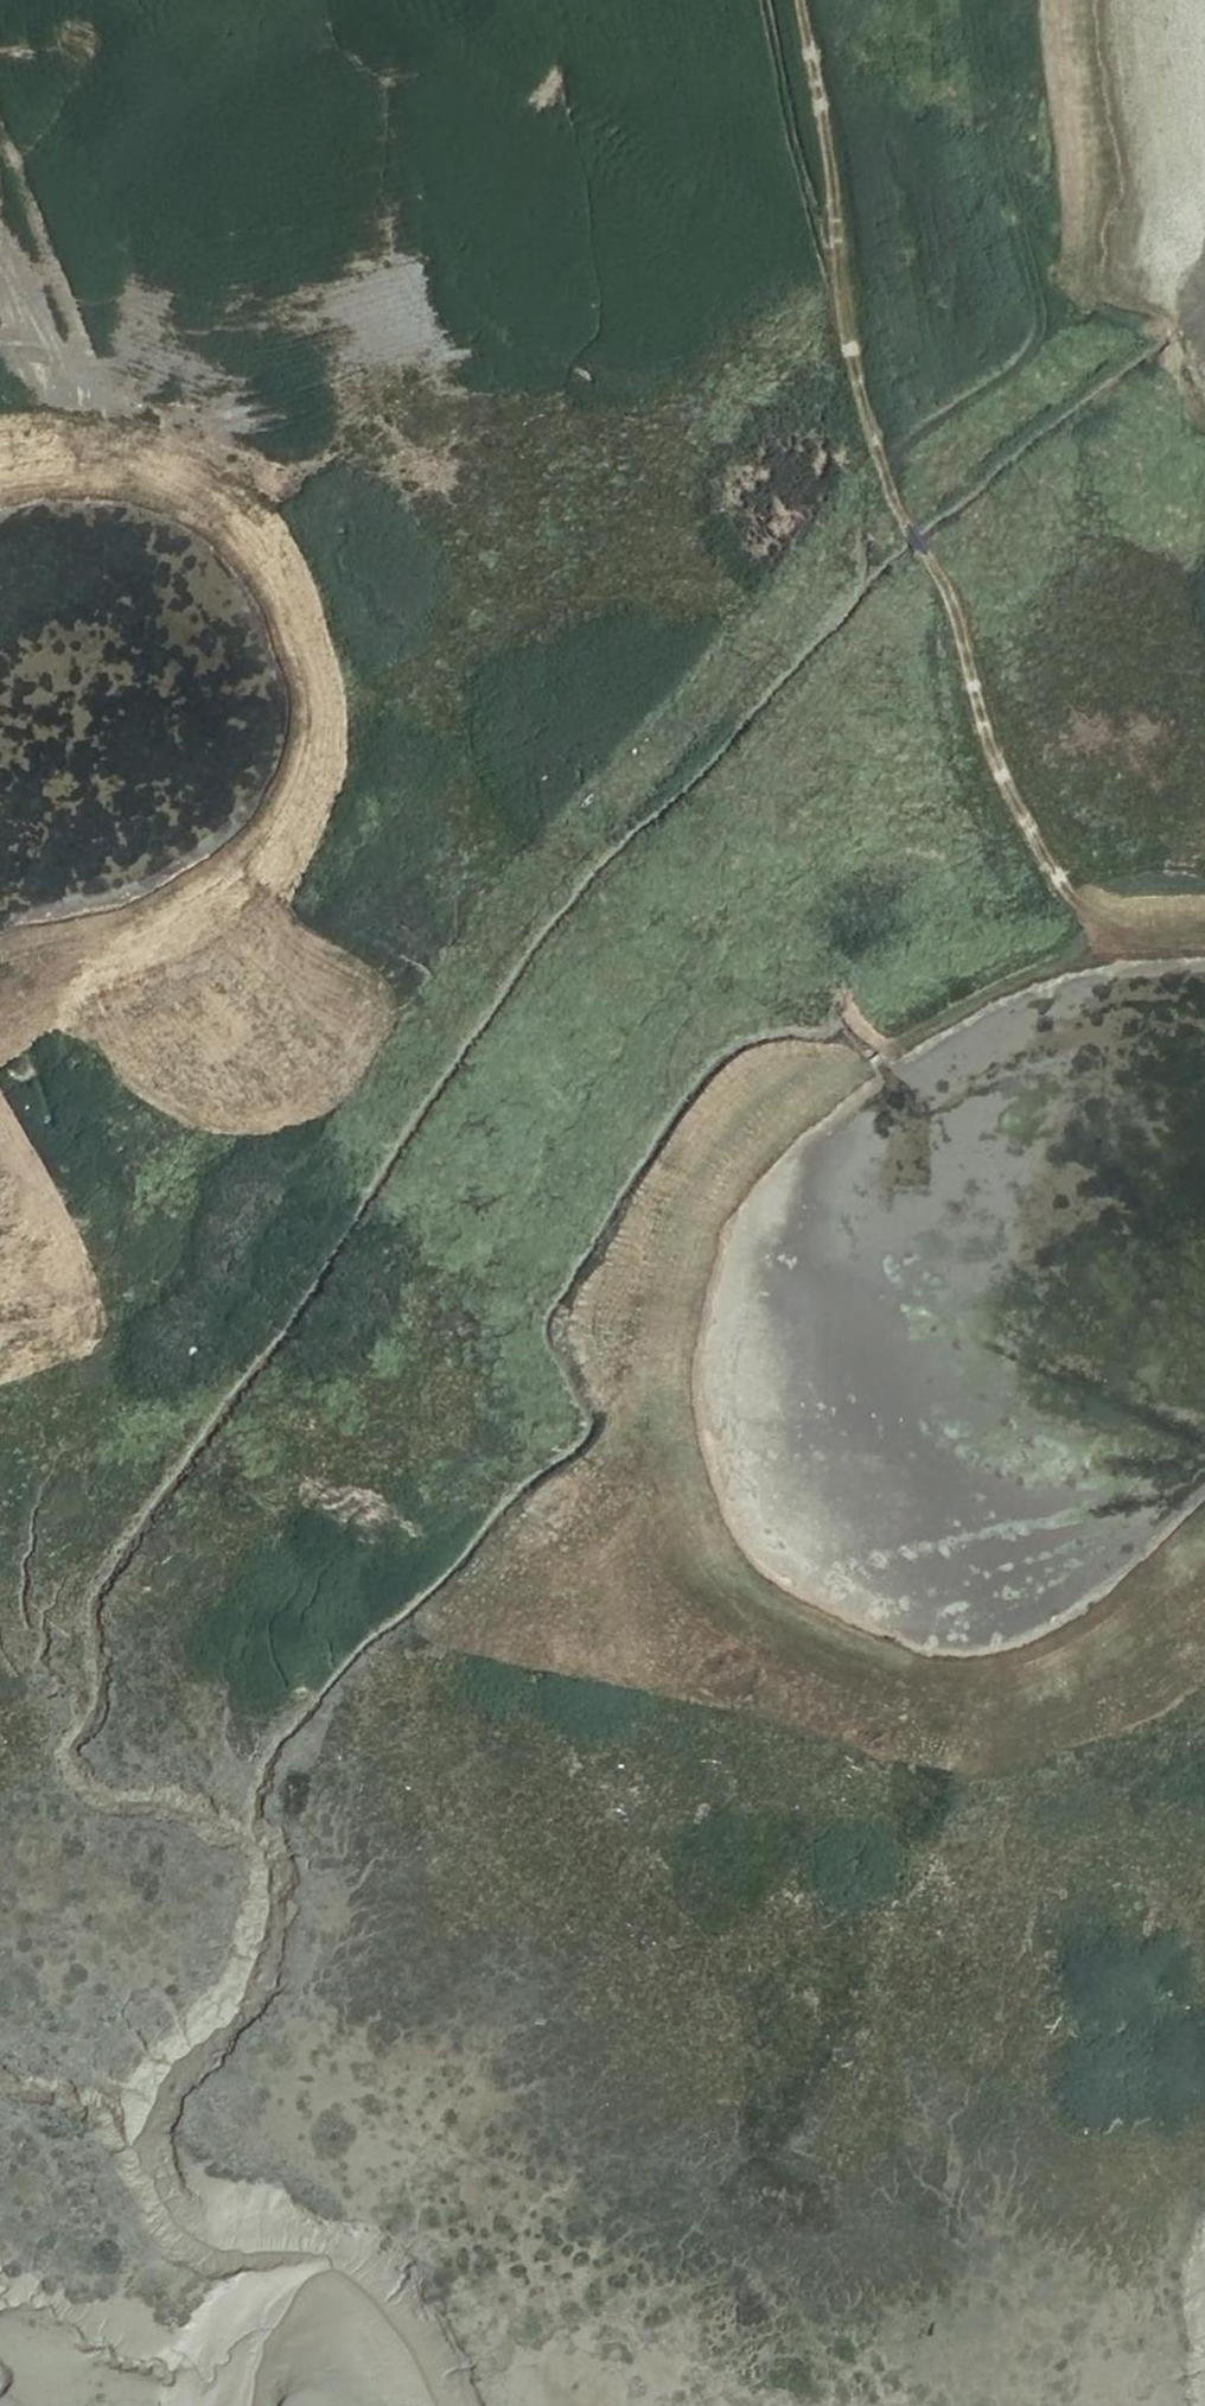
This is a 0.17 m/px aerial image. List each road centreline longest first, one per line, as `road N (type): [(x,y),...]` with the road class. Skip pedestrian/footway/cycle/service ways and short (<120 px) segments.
road 1 (track): [(915,543),(886,510),(808,0)]

